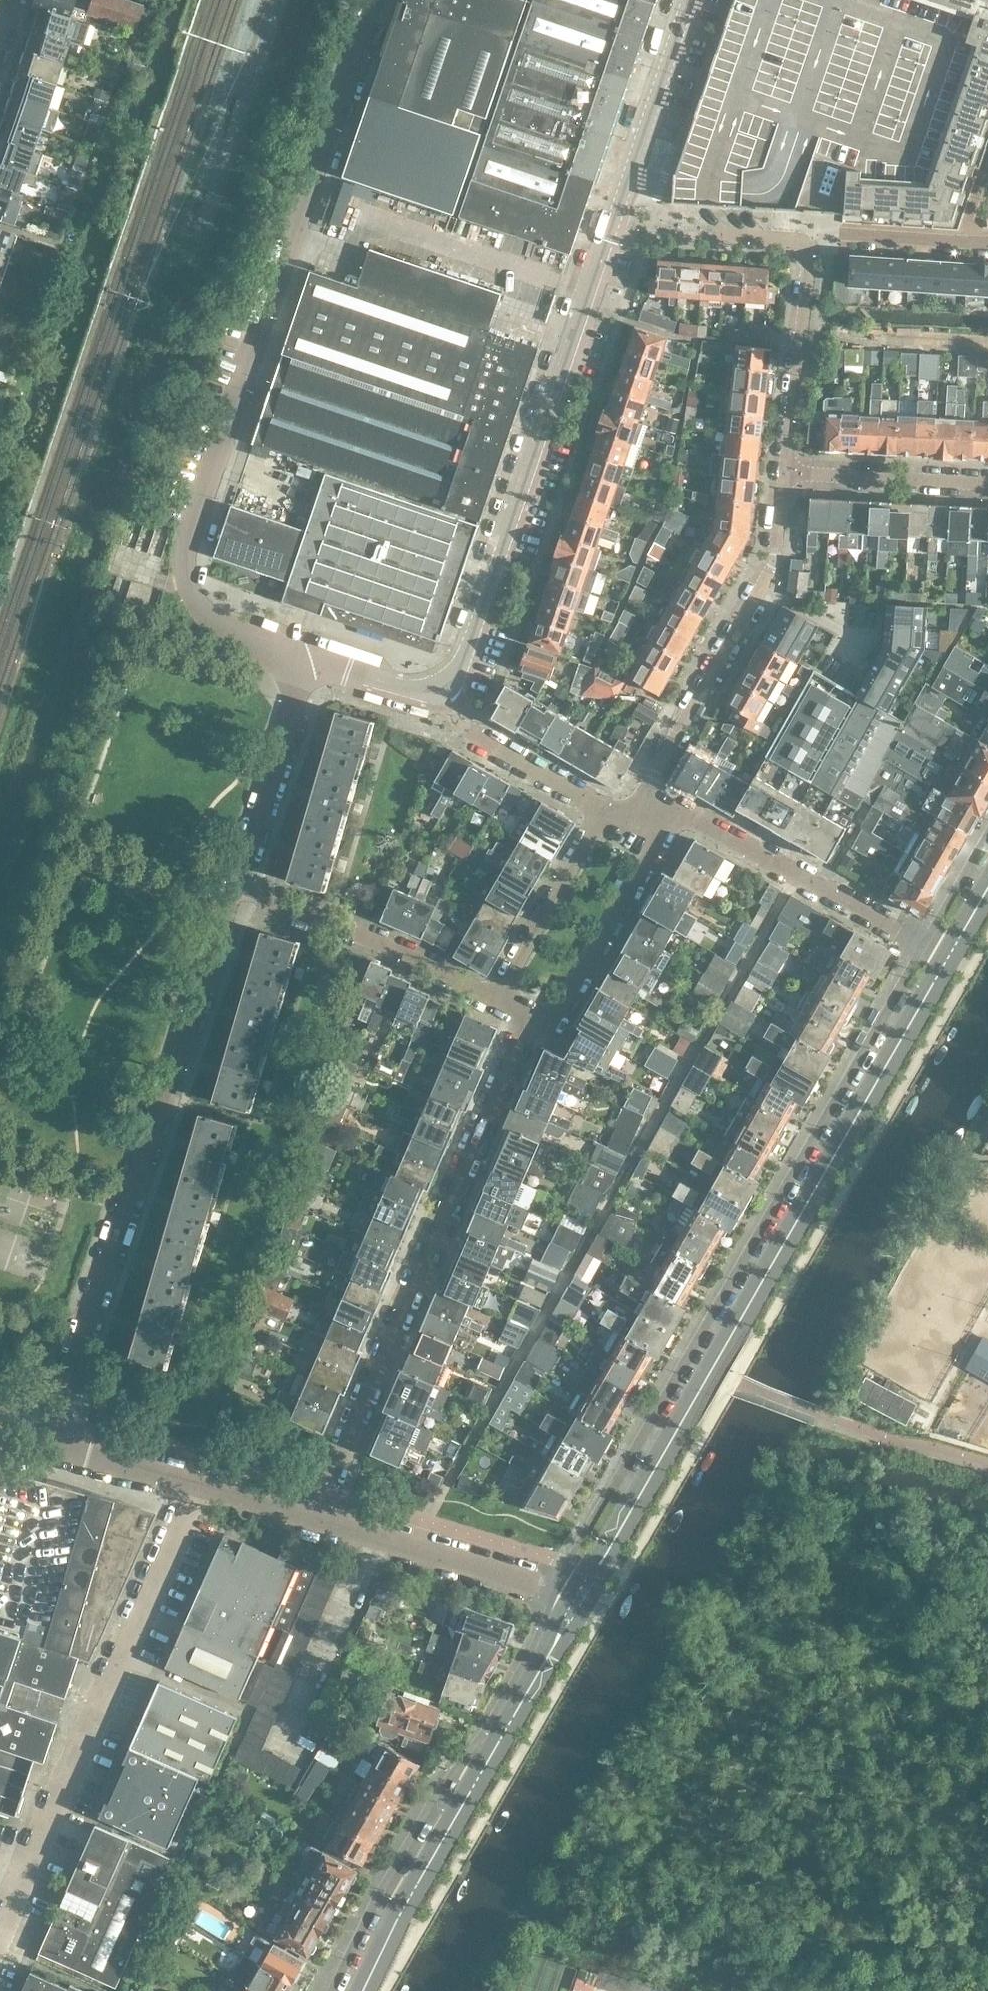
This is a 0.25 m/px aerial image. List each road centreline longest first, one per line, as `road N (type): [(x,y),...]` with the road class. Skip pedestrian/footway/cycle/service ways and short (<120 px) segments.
road 1 (unclassified): [(304,674),(298,653),(160,613),(371,0)]
road 2 (residential): [(201,1488),(59,1444),(54,1429),(234,882)]
road 3 (secondary): [(579,1597),(947,959)]
road 4 (residential): [(614,222),(463,659),(445,692),(428,696),(338,668),(304,674)]
road 5 (residential): [(524,1017),(314,1525)]
road 6 (unclassified): [(0,1946),(201,1488)]
road 7 (secondary): [(355,1990),(579,1597)]
road 8 (residential): [(648,792),(774,560),(785,471)]
road 9 (residential): [(947,959),(680,810)]
road 10 (residential): [(500,1004),(234,882)]
road 11 (residential): [(524,1017),(553,1032),(680,810)]
road 12 (residential): [(579,1597),(314,1525)]
road 13 (unclassified): [(689,0),(614,222)]
road 14 (residential): [(785,471),(806,239)]
road 15 (residential): [(234,882),(304,674)]
road 16 (residential): [(610,815),(500,1004)]
road 17 (residential): [(987,482),(785,471)]
road 18 (residential): [(806,239),(987,251)]
road 19 (residential): [(610,815),(468,730)]

